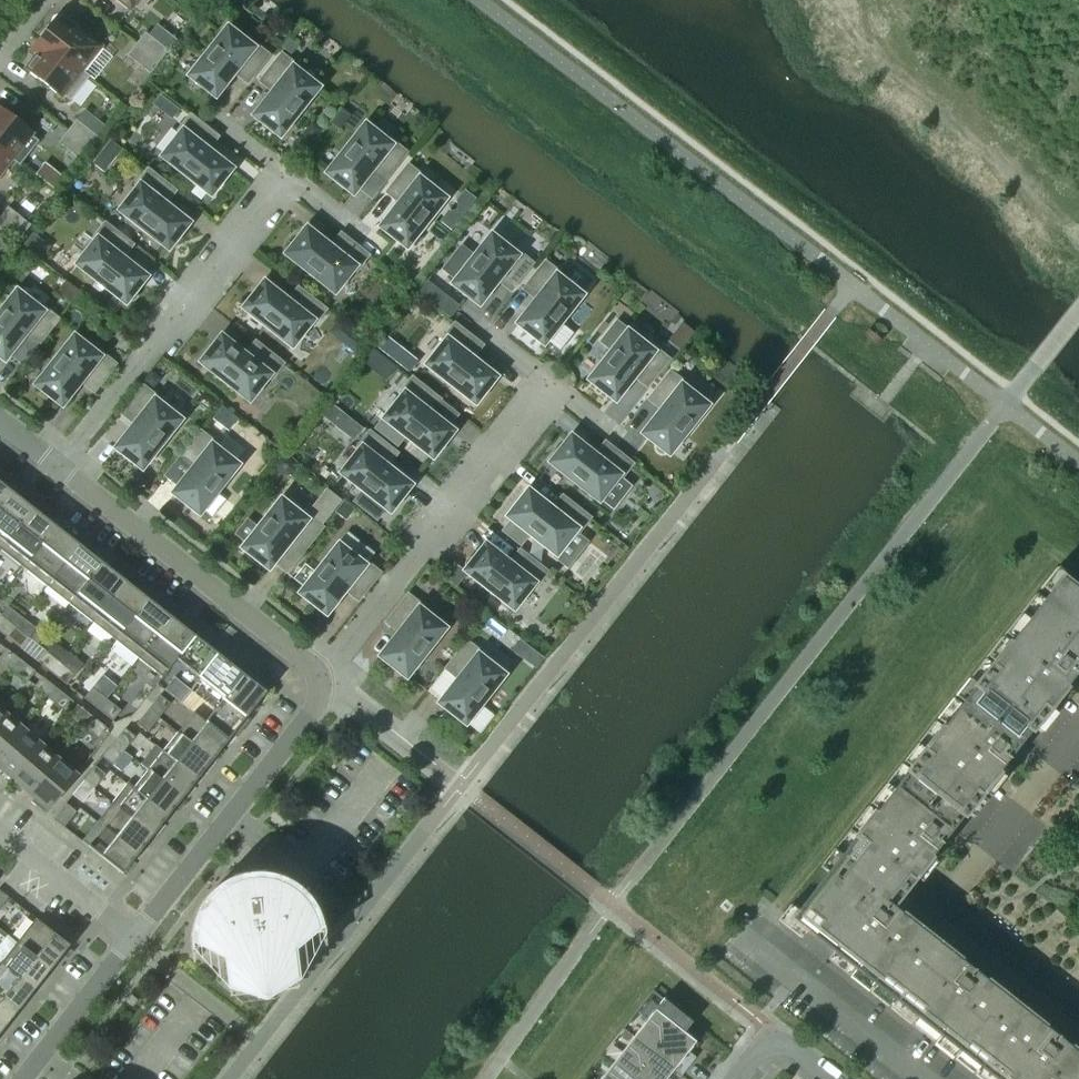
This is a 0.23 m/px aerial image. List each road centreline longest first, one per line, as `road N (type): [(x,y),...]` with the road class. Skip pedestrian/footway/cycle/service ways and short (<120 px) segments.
road 1 (residential): [(322,677),(549,385)]
road 2 (residential): [(60,468),(280,179)]
road 3 (residential): [(322,677),(60,468)]
road 4 (residential): [(133,936),(312,712),(322,677)]
road 5 (residential): [(738,936),(921,1078)]
road 6 (residential): [(21,1078),(133,936)]
road 7 (residential): [(133,936),(0,834)]

